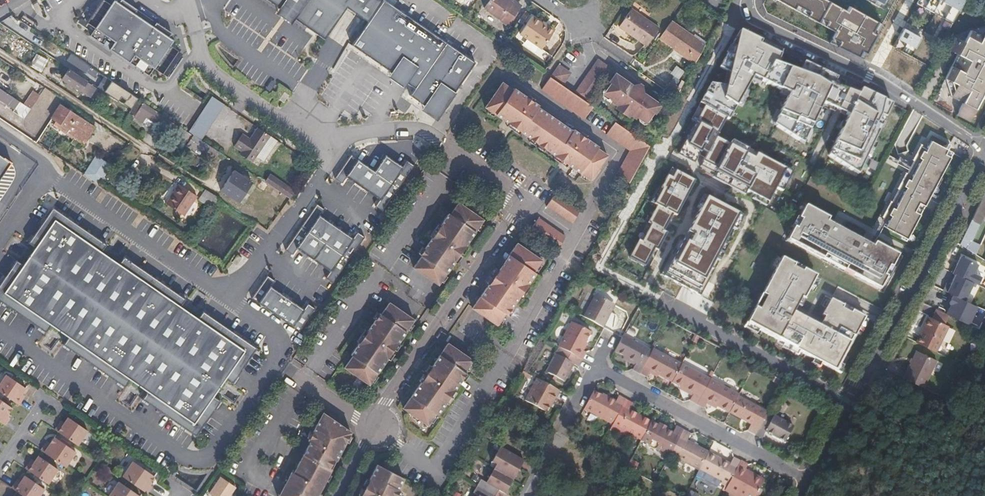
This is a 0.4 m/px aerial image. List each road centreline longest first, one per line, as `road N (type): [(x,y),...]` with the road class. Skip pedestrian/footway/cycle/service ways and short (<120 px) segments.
road 1 (residential): [(749,0),(756,20),(883,82),(984,149)]
road 2 (residential): [(984,149),(855,401)]
road 3 (residential): [(526,199),(372,428)]
road 4 (residential): [(811,483),(597,368)]
road 5 (residential): [(186,0),(213,74),(287,124),(316,136),(348,135)]
road 6 (residential): [(855,401),(658,298)]
road 7 (residential): [(230,298),(348,135)]
road 8 (residential): [(348,135),(427,132),(526,199)]
road 9 (track): [(879,495),(897,451),(894,403),(874,366)]

